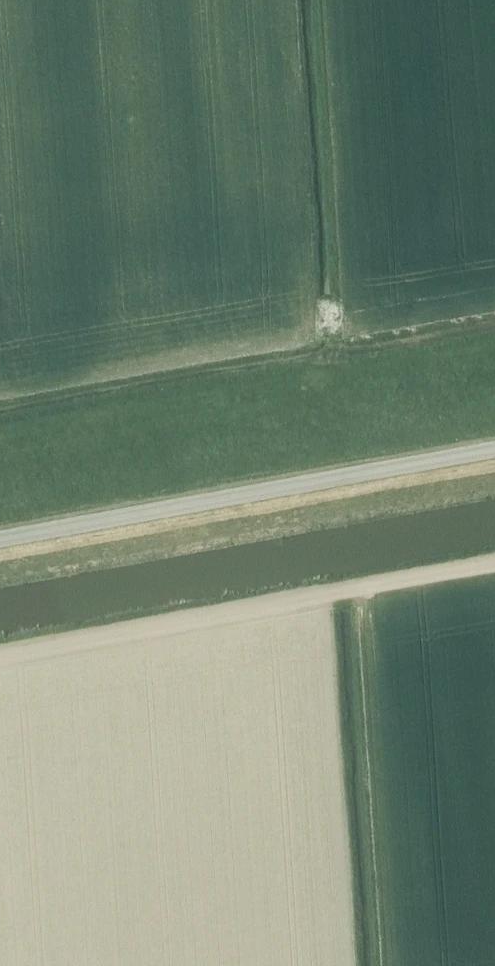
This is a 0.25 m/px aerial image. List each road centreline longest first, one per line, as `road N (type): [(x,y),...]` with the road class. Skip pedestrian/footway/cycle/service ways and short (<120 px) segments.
road 1 (unclassified): [(494,451),(0,540)]

